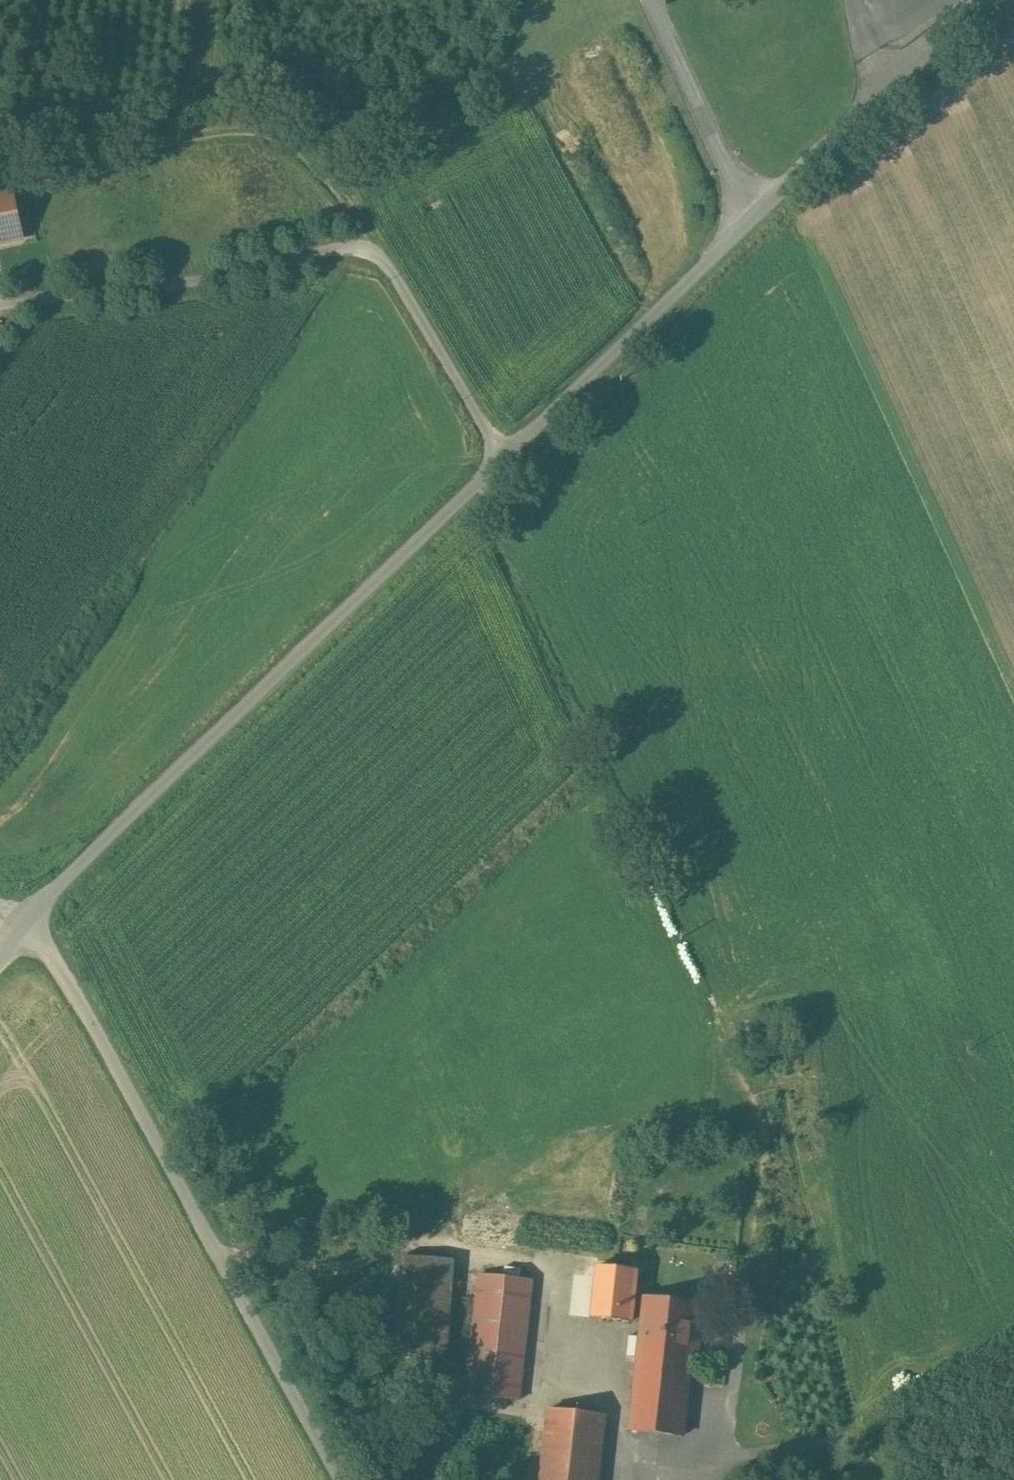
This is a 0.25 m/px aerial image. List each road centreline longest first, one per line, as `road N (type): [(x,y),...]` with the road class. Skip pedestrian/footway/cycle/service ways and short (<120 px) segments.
road 1 (unclassified): [(988,0),(21,924)]
road 2 (unclassified): [(21,924),(43,945),(343,1479)]
road 3 (track): [(1013,1353),(867,1431),(721,1462)]

